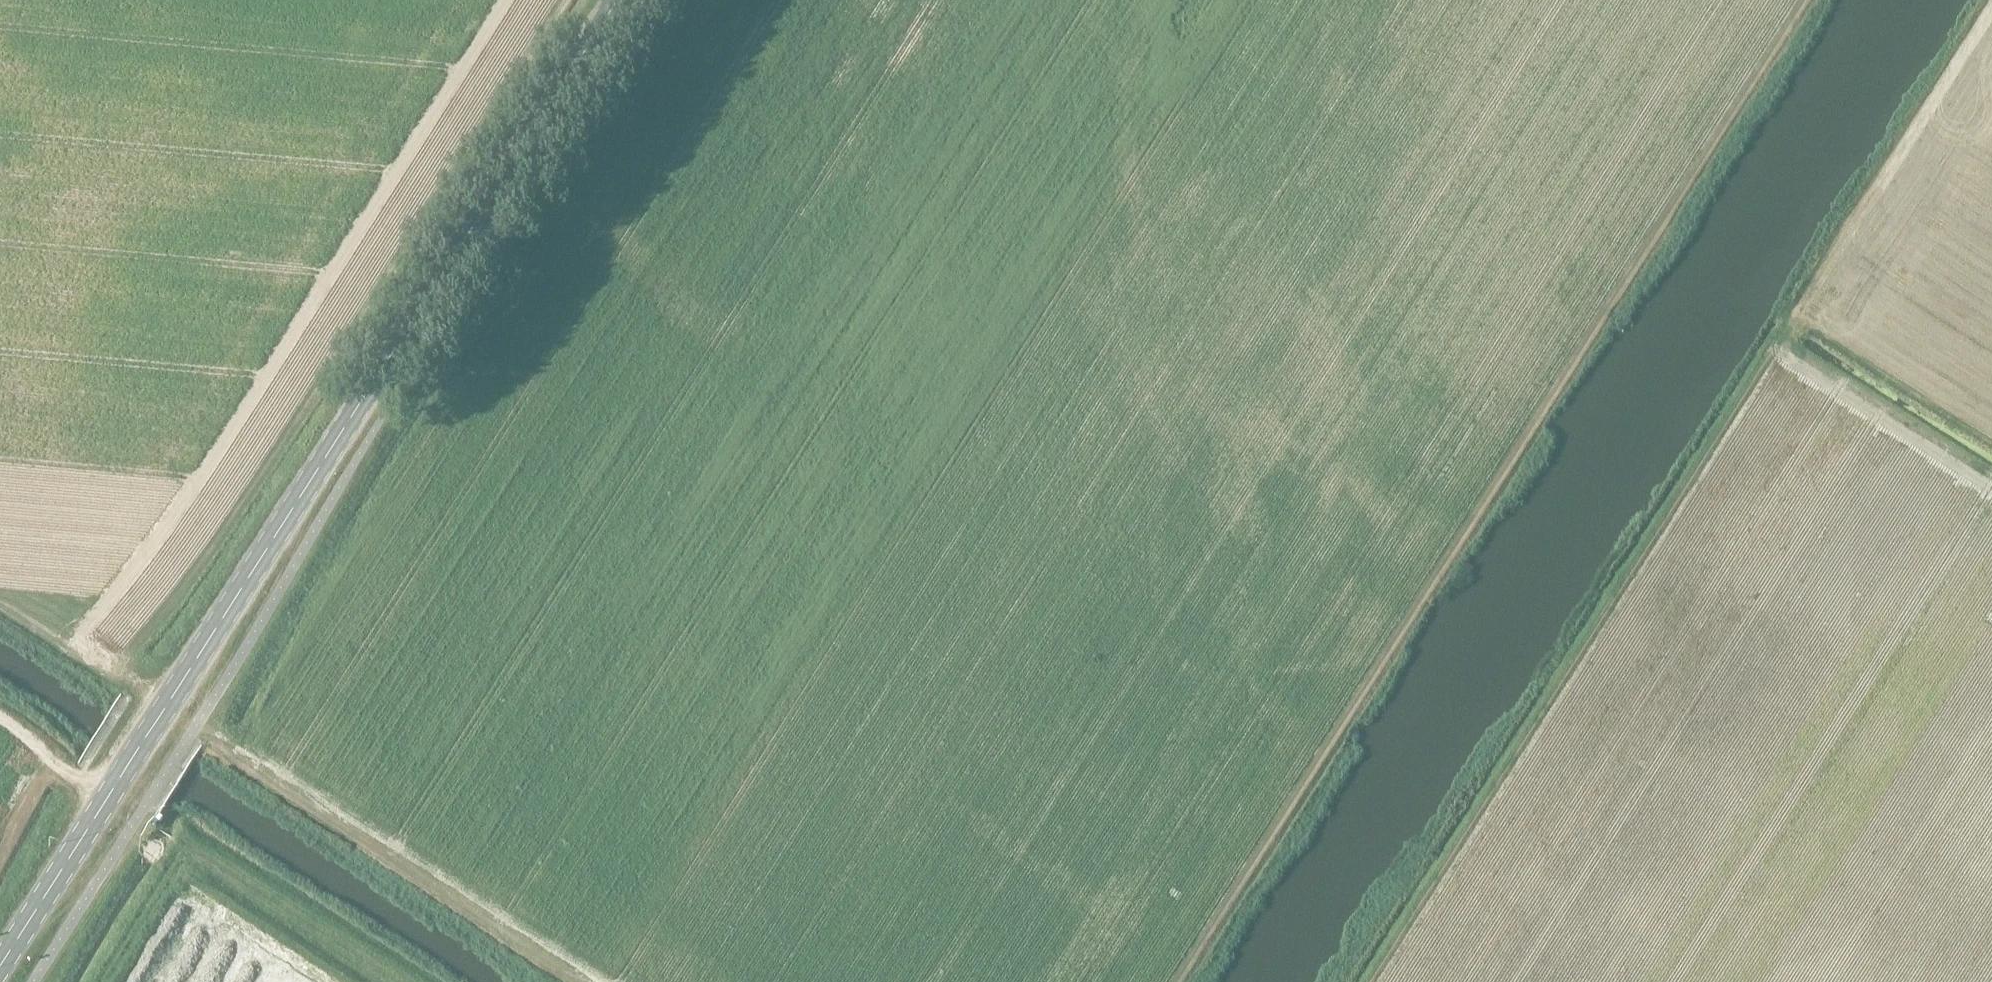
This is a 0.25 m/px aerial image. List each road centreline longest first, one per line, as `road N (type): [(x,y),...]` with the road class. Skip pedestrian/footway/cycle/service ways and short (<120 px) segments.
road 1 (primary): [(0,965),(618,0)]
road 2 (track): [(102,803),(0,732)]

